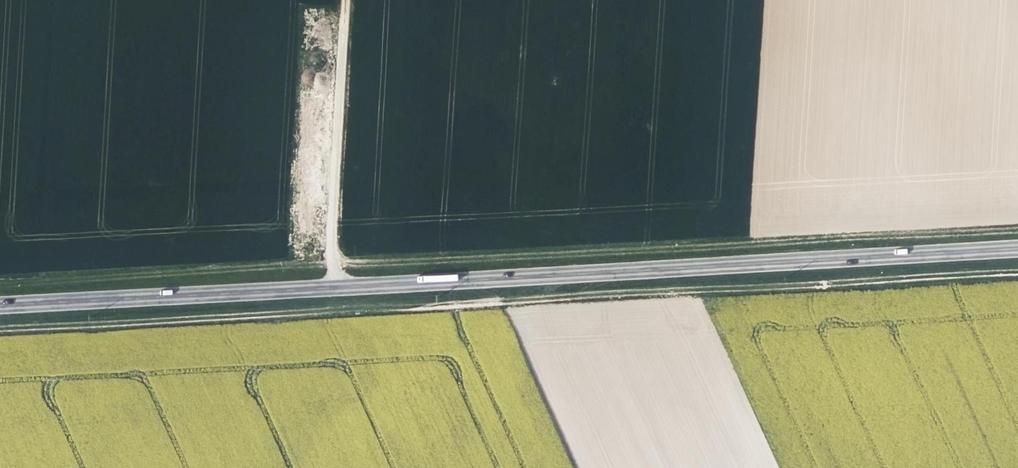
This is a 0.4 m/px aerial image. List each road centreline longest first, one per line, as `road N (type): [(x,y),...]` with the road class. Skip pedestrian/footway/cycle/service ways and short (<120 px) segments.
road 1 (track): [(0,332),(1017,272)]
road 2 (secondary): [(0,302),(1017,244)]
road 3 (track): [(332,267),(0,284)]
road 4 (track): [(331,283),(347,0)]

